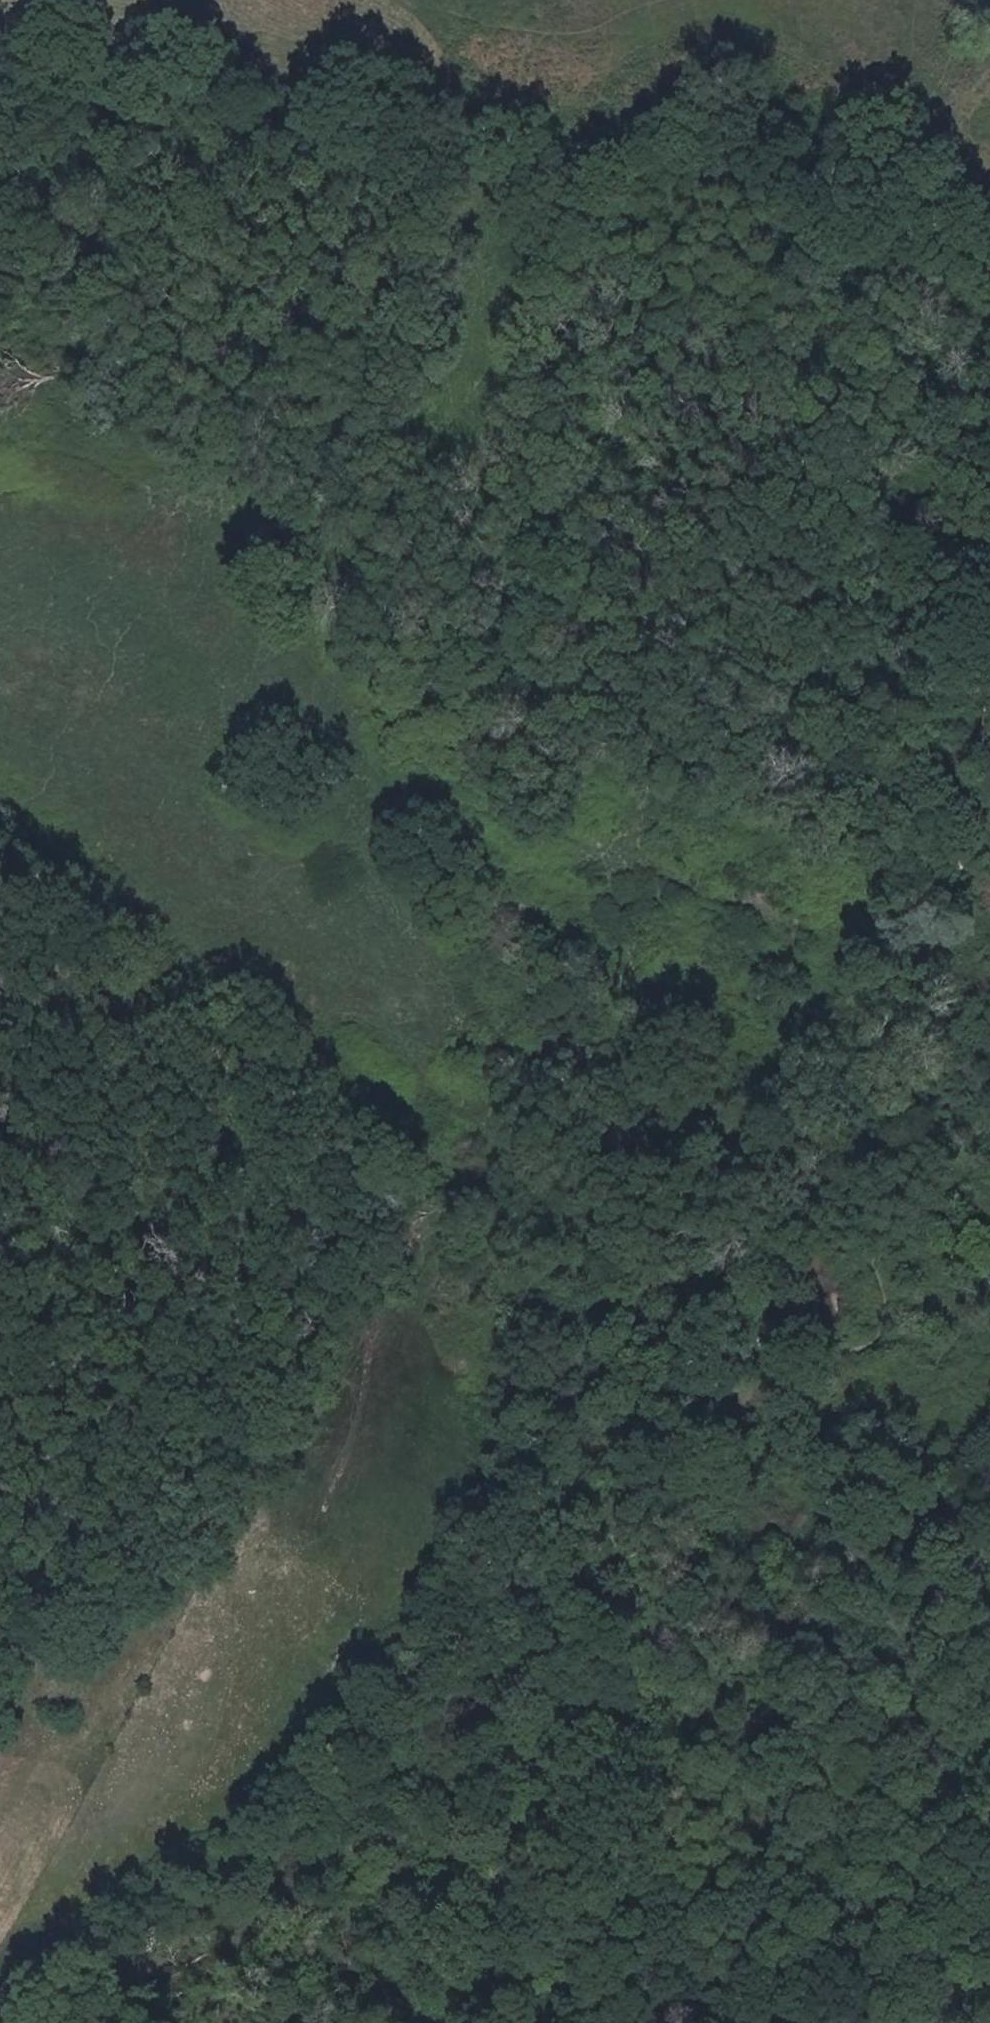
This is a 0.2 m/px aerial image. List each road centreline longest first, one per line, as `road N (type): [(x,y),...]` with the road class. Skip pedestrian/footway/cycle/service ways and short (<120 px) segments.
road 1 (track): [(458,2022),(437,1925),(551,1849),(836,1620),(989,1471)]

